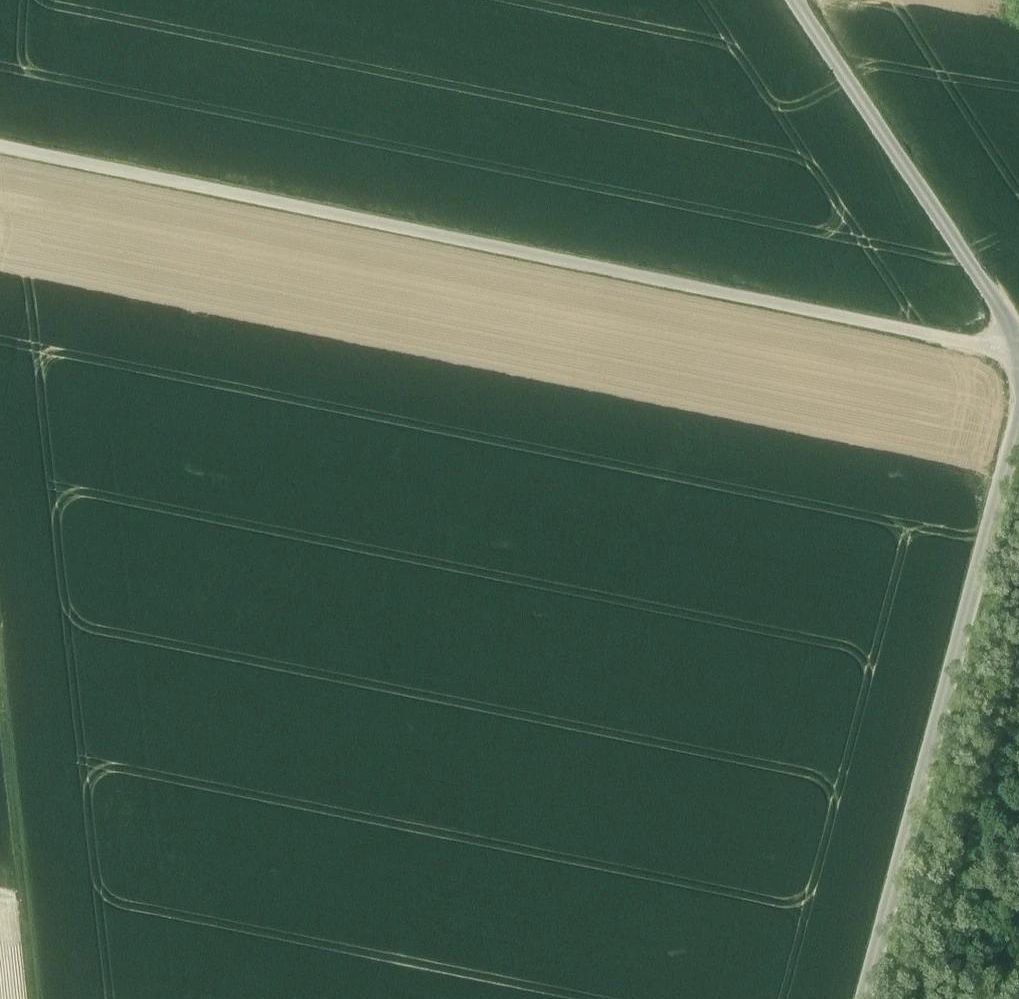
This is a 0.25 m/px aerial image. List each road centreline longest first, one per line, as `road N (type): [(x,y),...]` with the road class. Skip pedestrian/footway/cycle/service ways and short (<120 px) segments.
road 1 (residential): [(863,998),(1018,412)]
road 2 (unclassified): [(795,0),(1018,337)]
road 3 (track): [(27,998),(0,767)]

